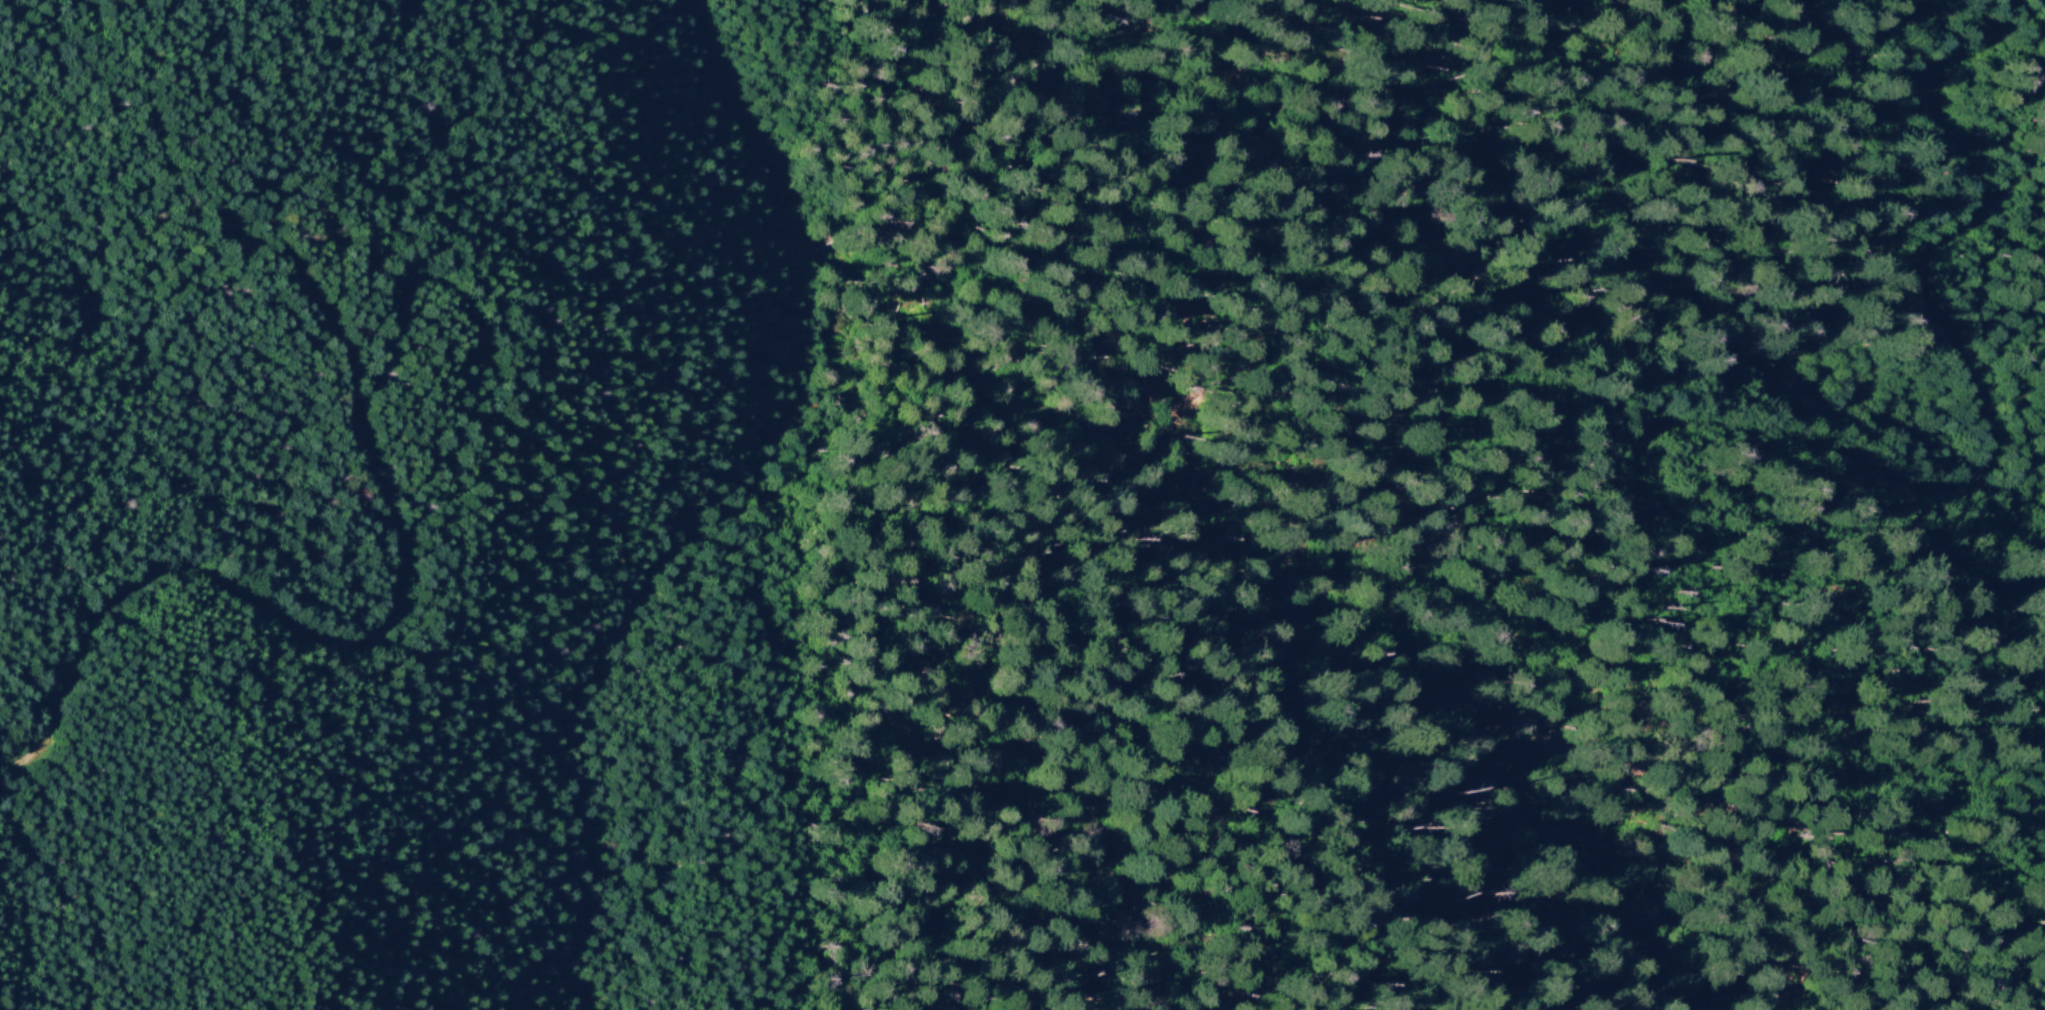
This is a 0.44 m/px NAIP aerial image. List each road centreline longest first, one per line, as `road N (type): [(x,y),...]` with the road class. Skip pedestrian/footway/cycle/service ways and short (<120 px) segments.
road 1 (track): [(2044,798),(1874,790),(1787,725),(1659,544),(1665,427),(1834,456),(1904,445),(1927,415),(1921,299),(1886,199),(1886,0)]
road 2 (track): [(325,474),(354,526),(337,614),(285,667),(81,678),(0,790)]

